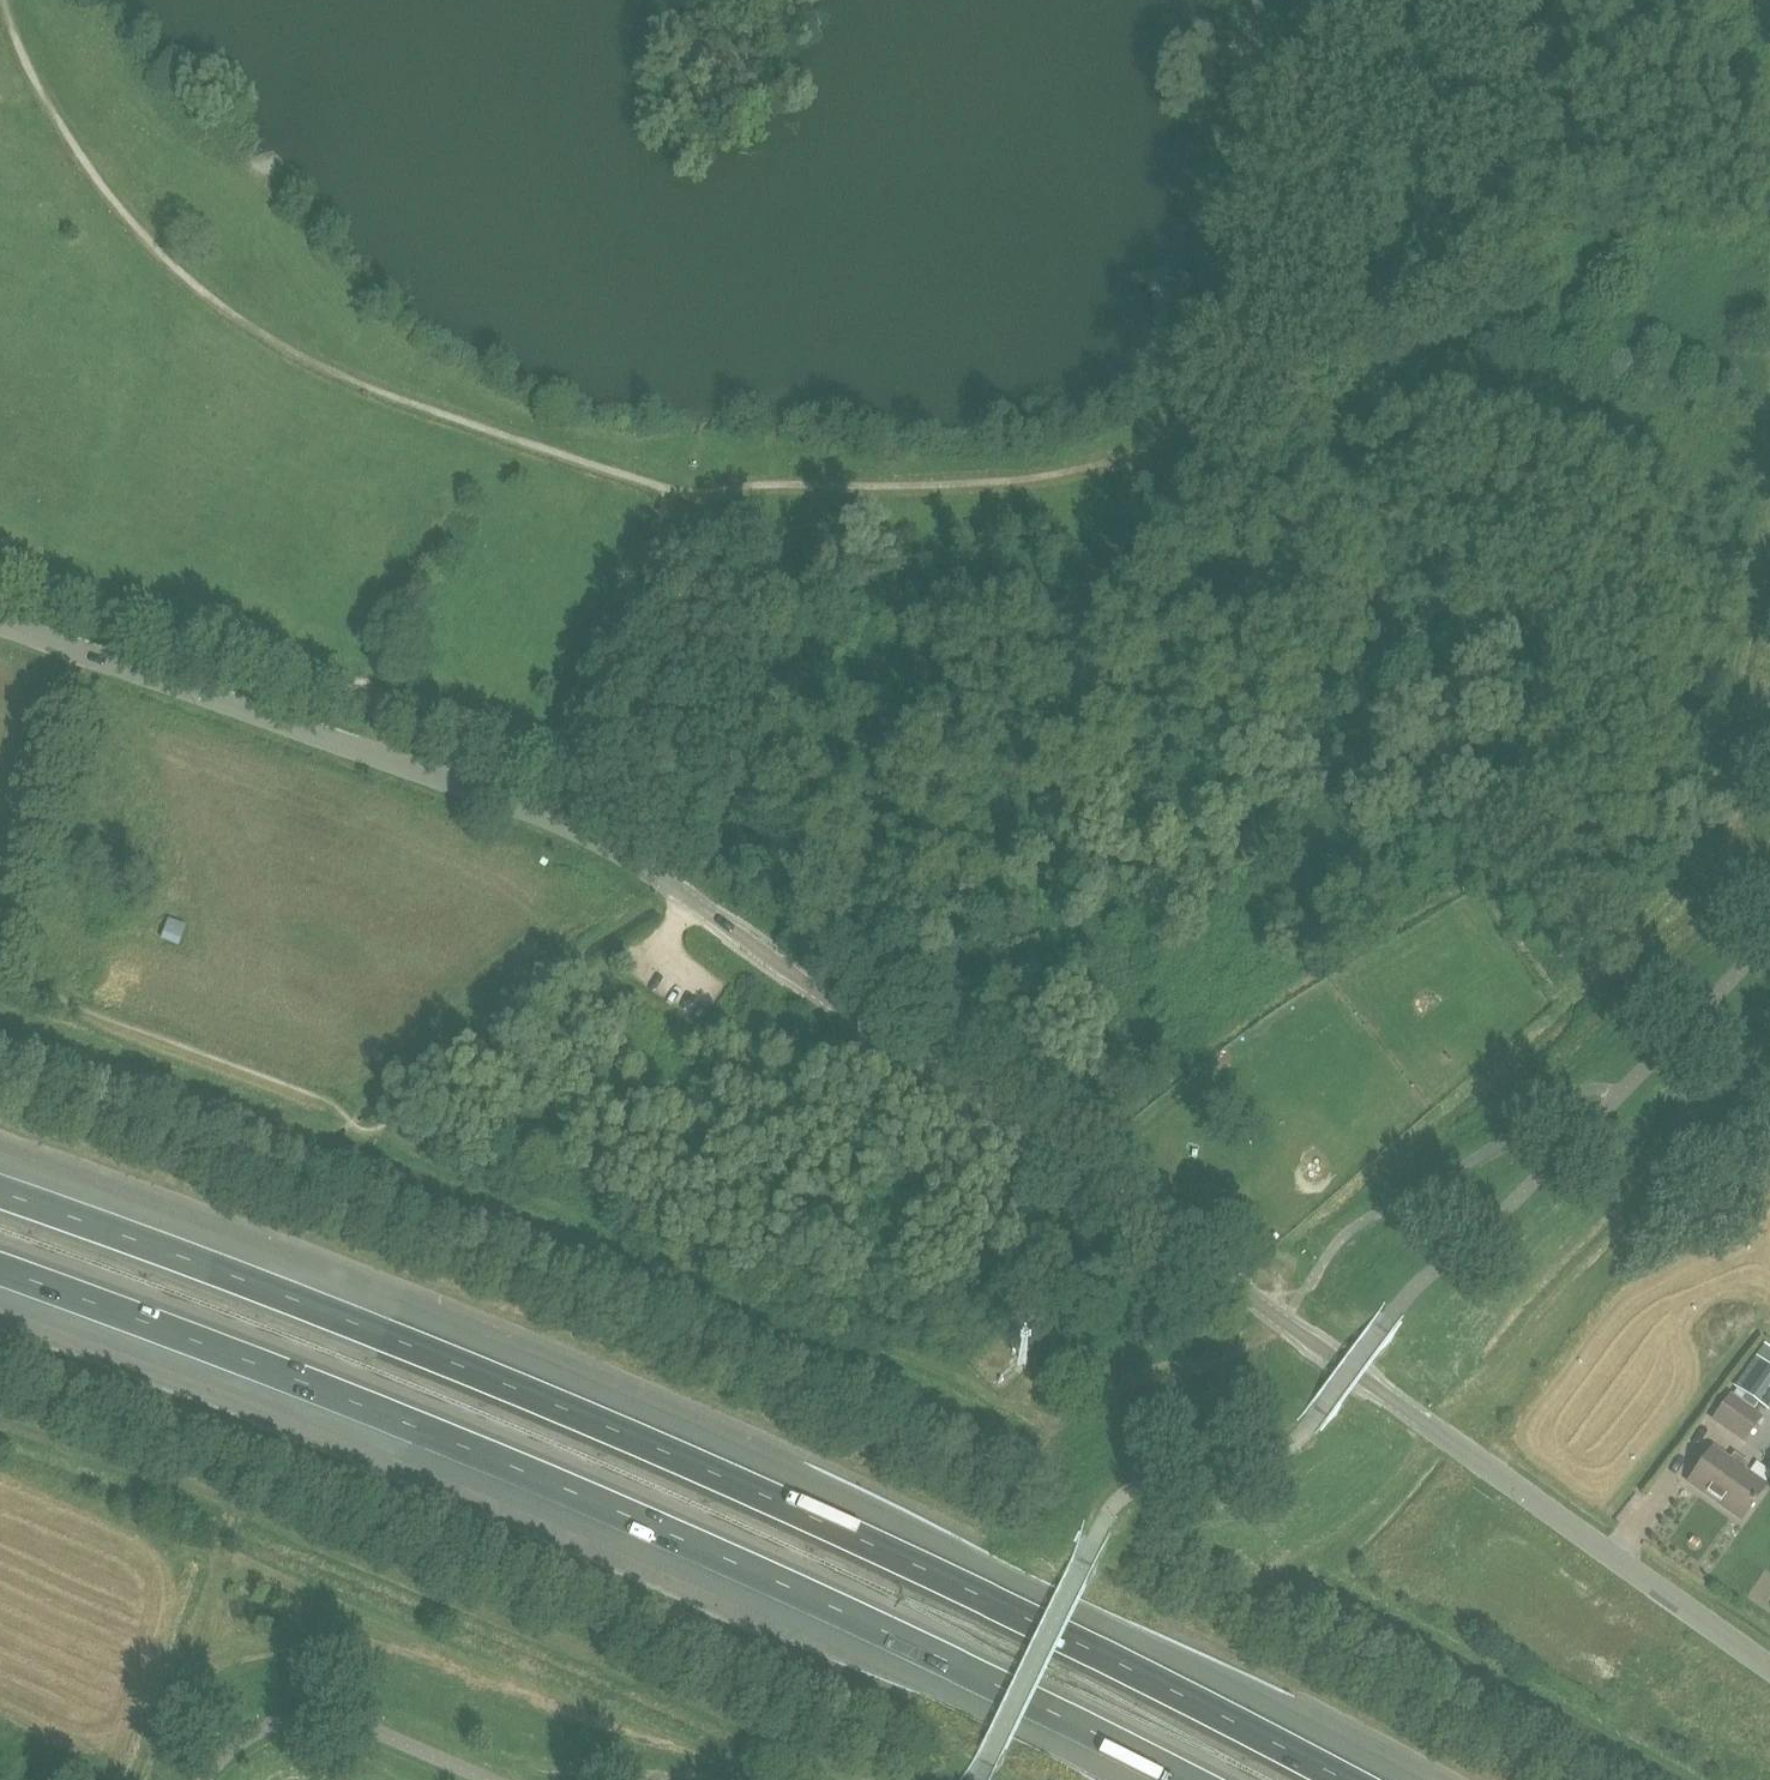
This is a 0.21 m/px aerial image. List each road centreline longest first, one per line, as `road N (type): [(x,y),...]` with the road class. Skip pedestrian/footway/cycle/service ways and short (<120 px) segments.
road 1 (unclassified): [(1769,1667),(626,856),(553,819),(0,623)]
road 2 (motorway): [(1340,1779),(954,1586),(692,1466),(205,1266),(0,1194)]
road 3 (motorway): [(0,1274),(185,1338),(666,1536),(1183,1779)]
road 4 (track): [(367,1128),(382,1146),(1038,1429)]

